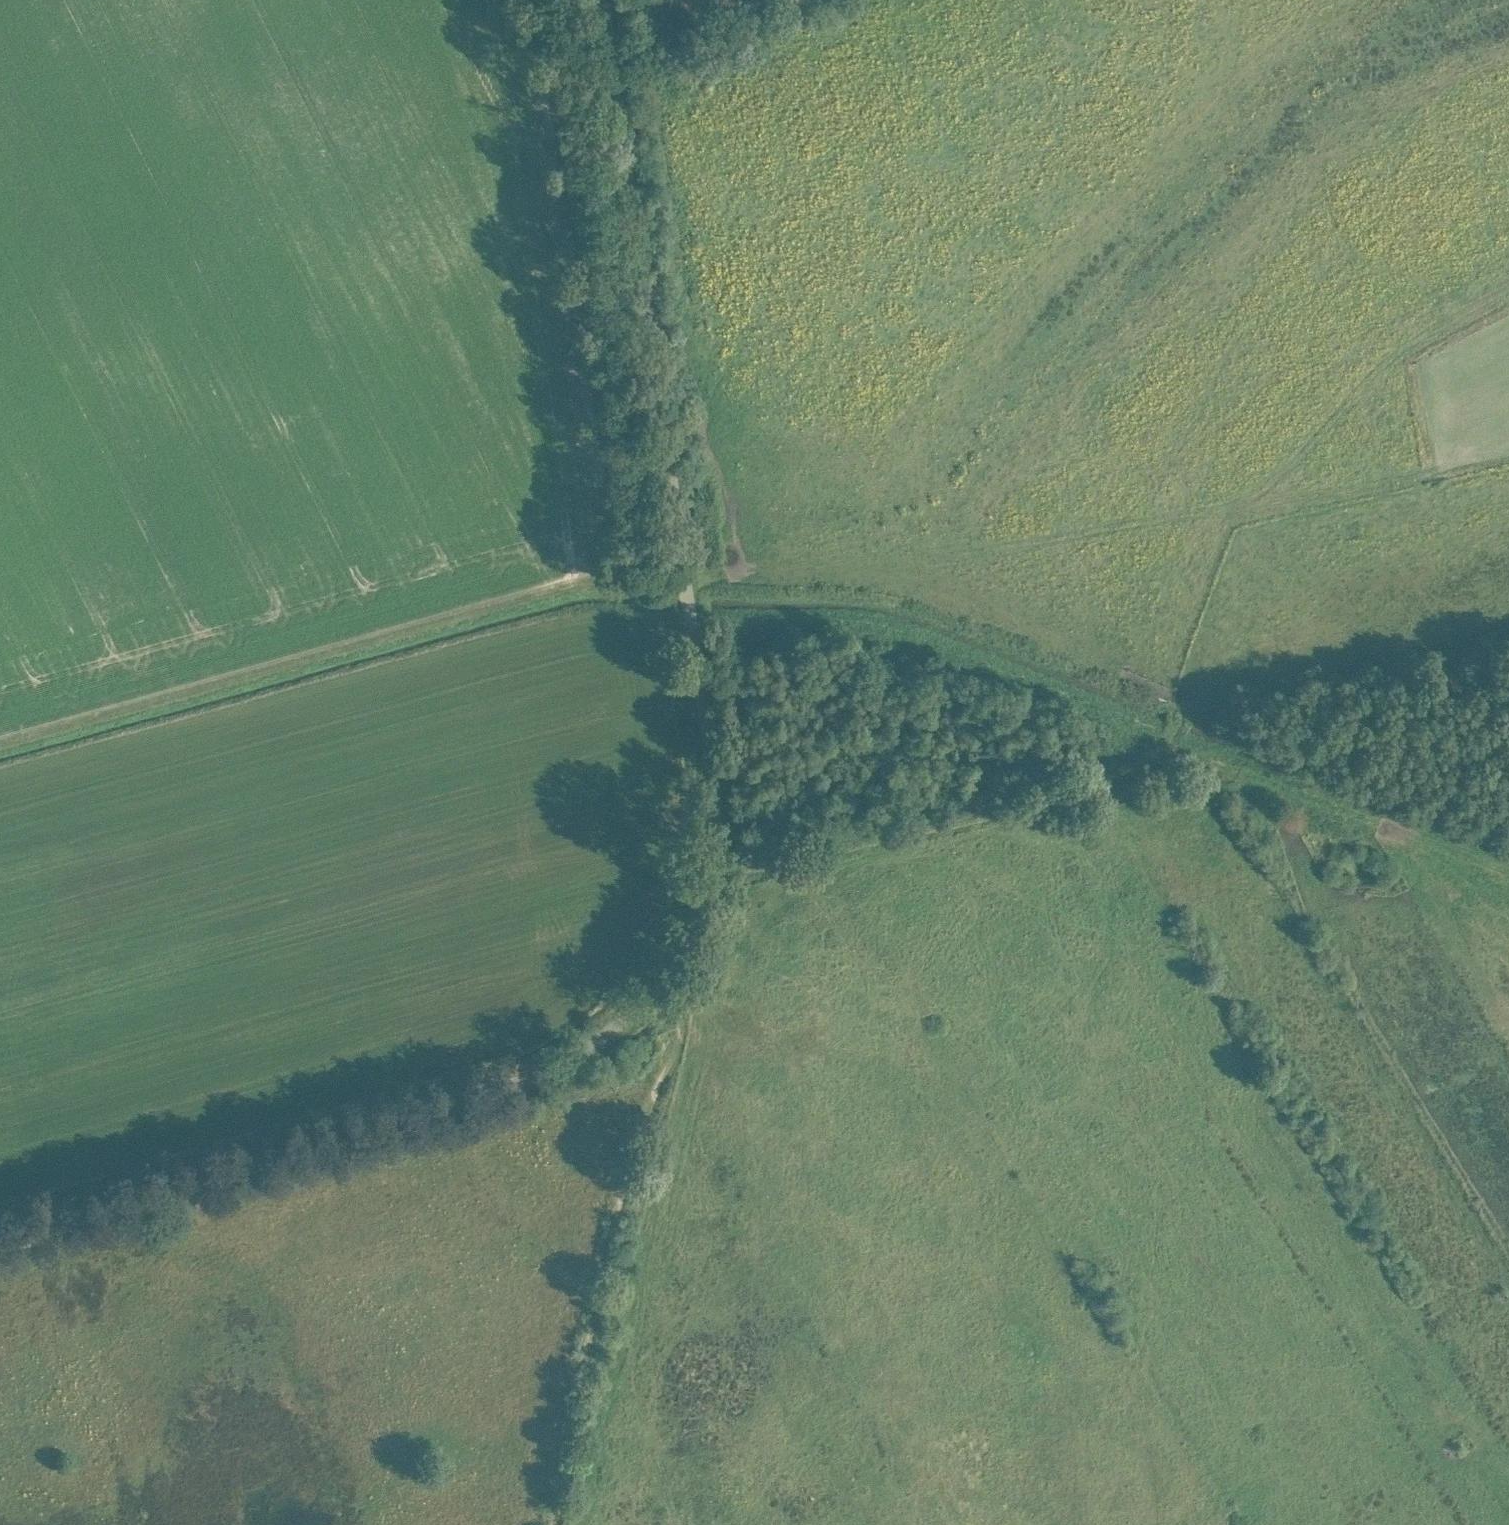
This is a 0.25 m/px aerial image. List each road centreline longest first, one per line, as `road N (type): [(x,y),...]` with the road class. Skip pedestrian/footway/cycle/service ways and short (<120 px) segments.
road 1 (unclassified): [(0,1234),(532,1077),(625,1018),(678,950),(715,841),(714,773),(596,0)]

